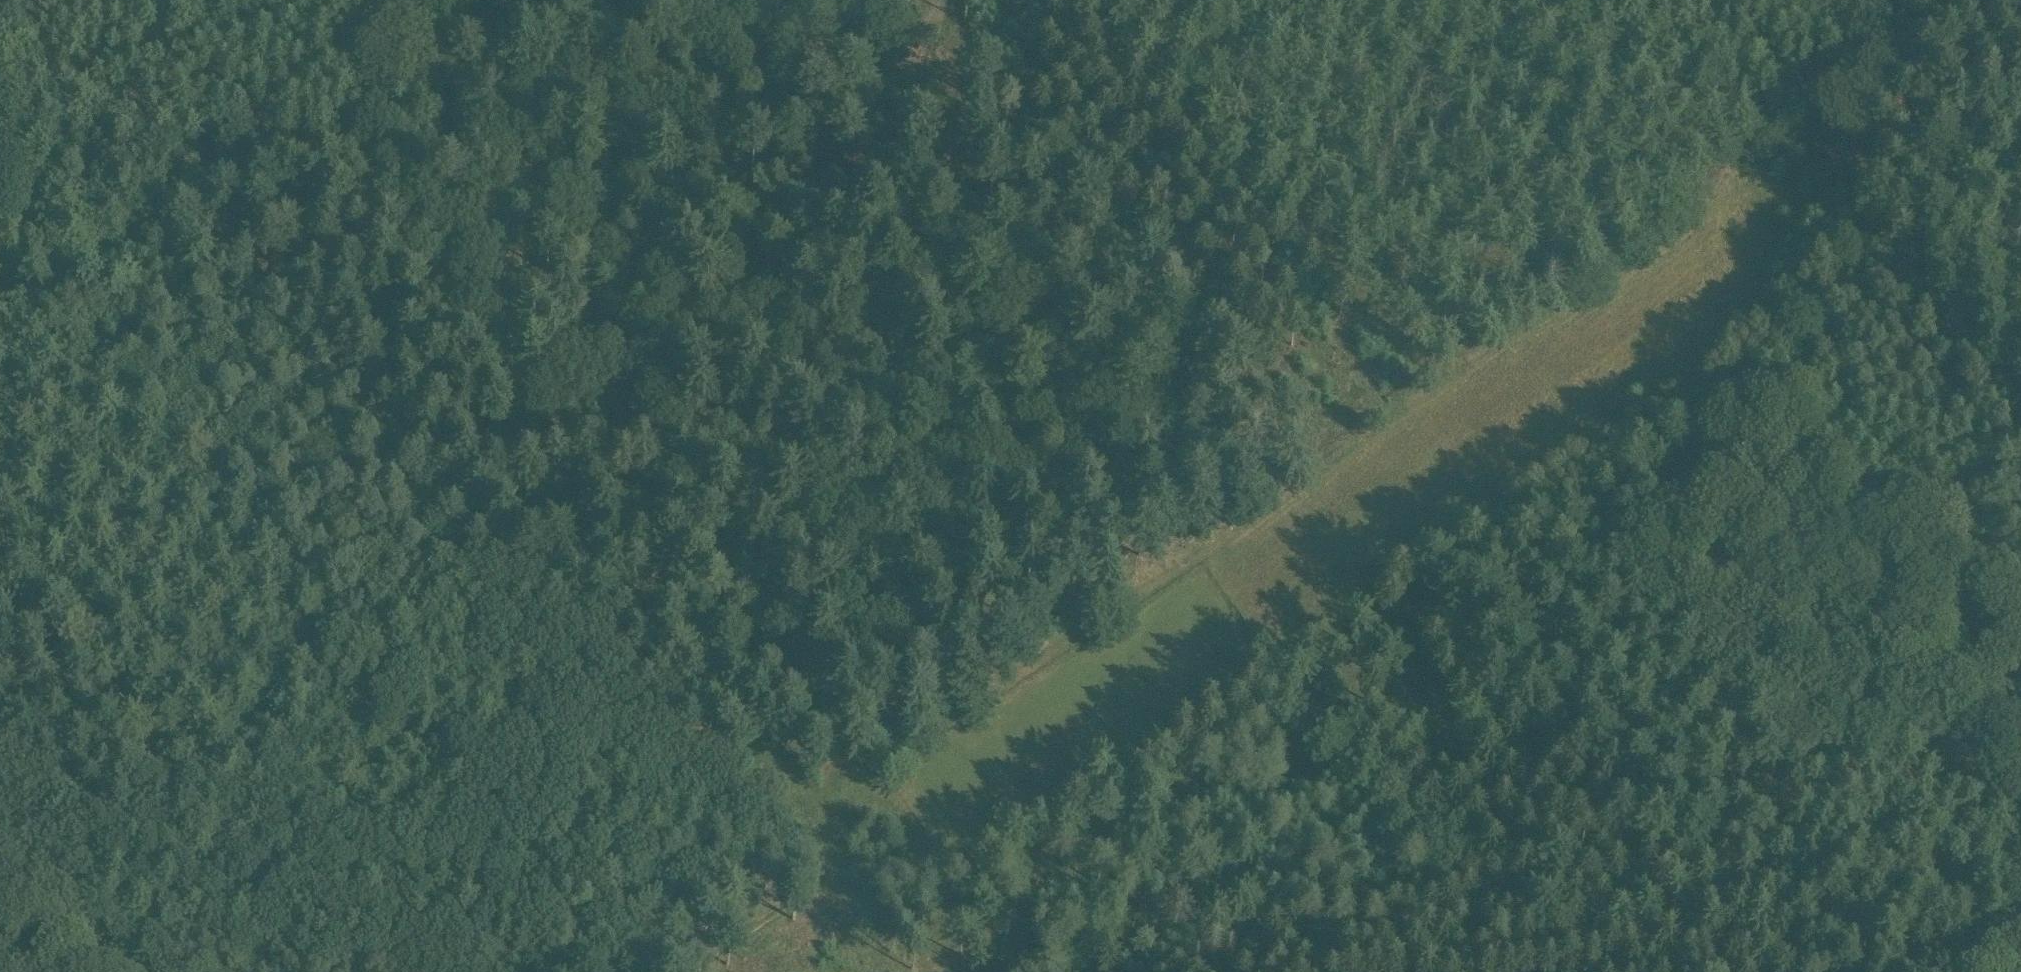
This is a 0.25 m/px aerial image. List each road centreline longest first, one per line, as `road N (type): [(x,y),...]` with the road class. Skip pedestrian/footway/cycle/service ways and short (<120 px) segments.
road 1 (track): [(680,971),(831,871)]

